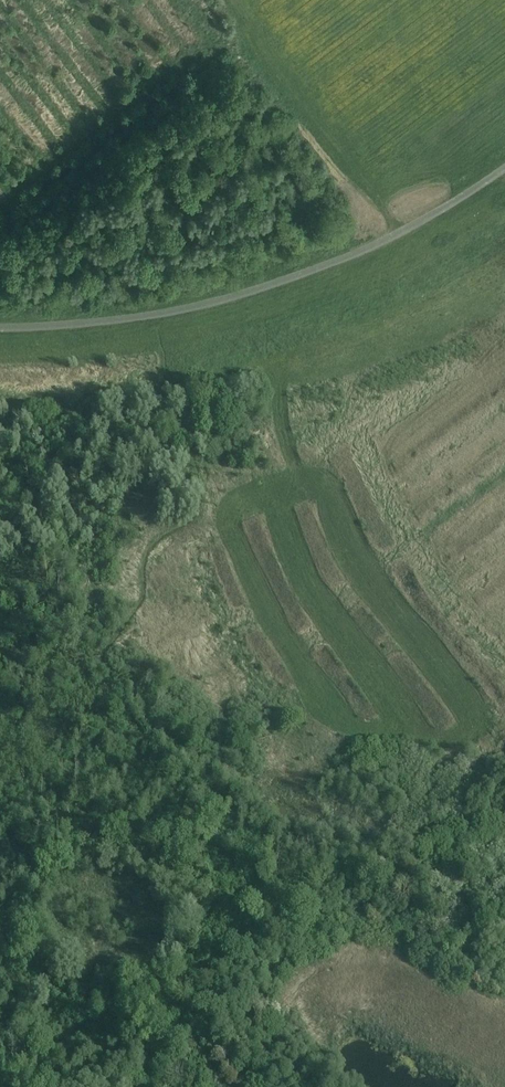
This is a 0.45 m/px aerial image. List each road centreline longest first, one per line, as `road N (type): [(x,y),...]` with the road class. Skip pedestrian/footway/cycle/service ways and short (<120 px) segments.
road 1 (unclassified): [(0,327),(195,306),(294,278),(378,243),(504,168)]

